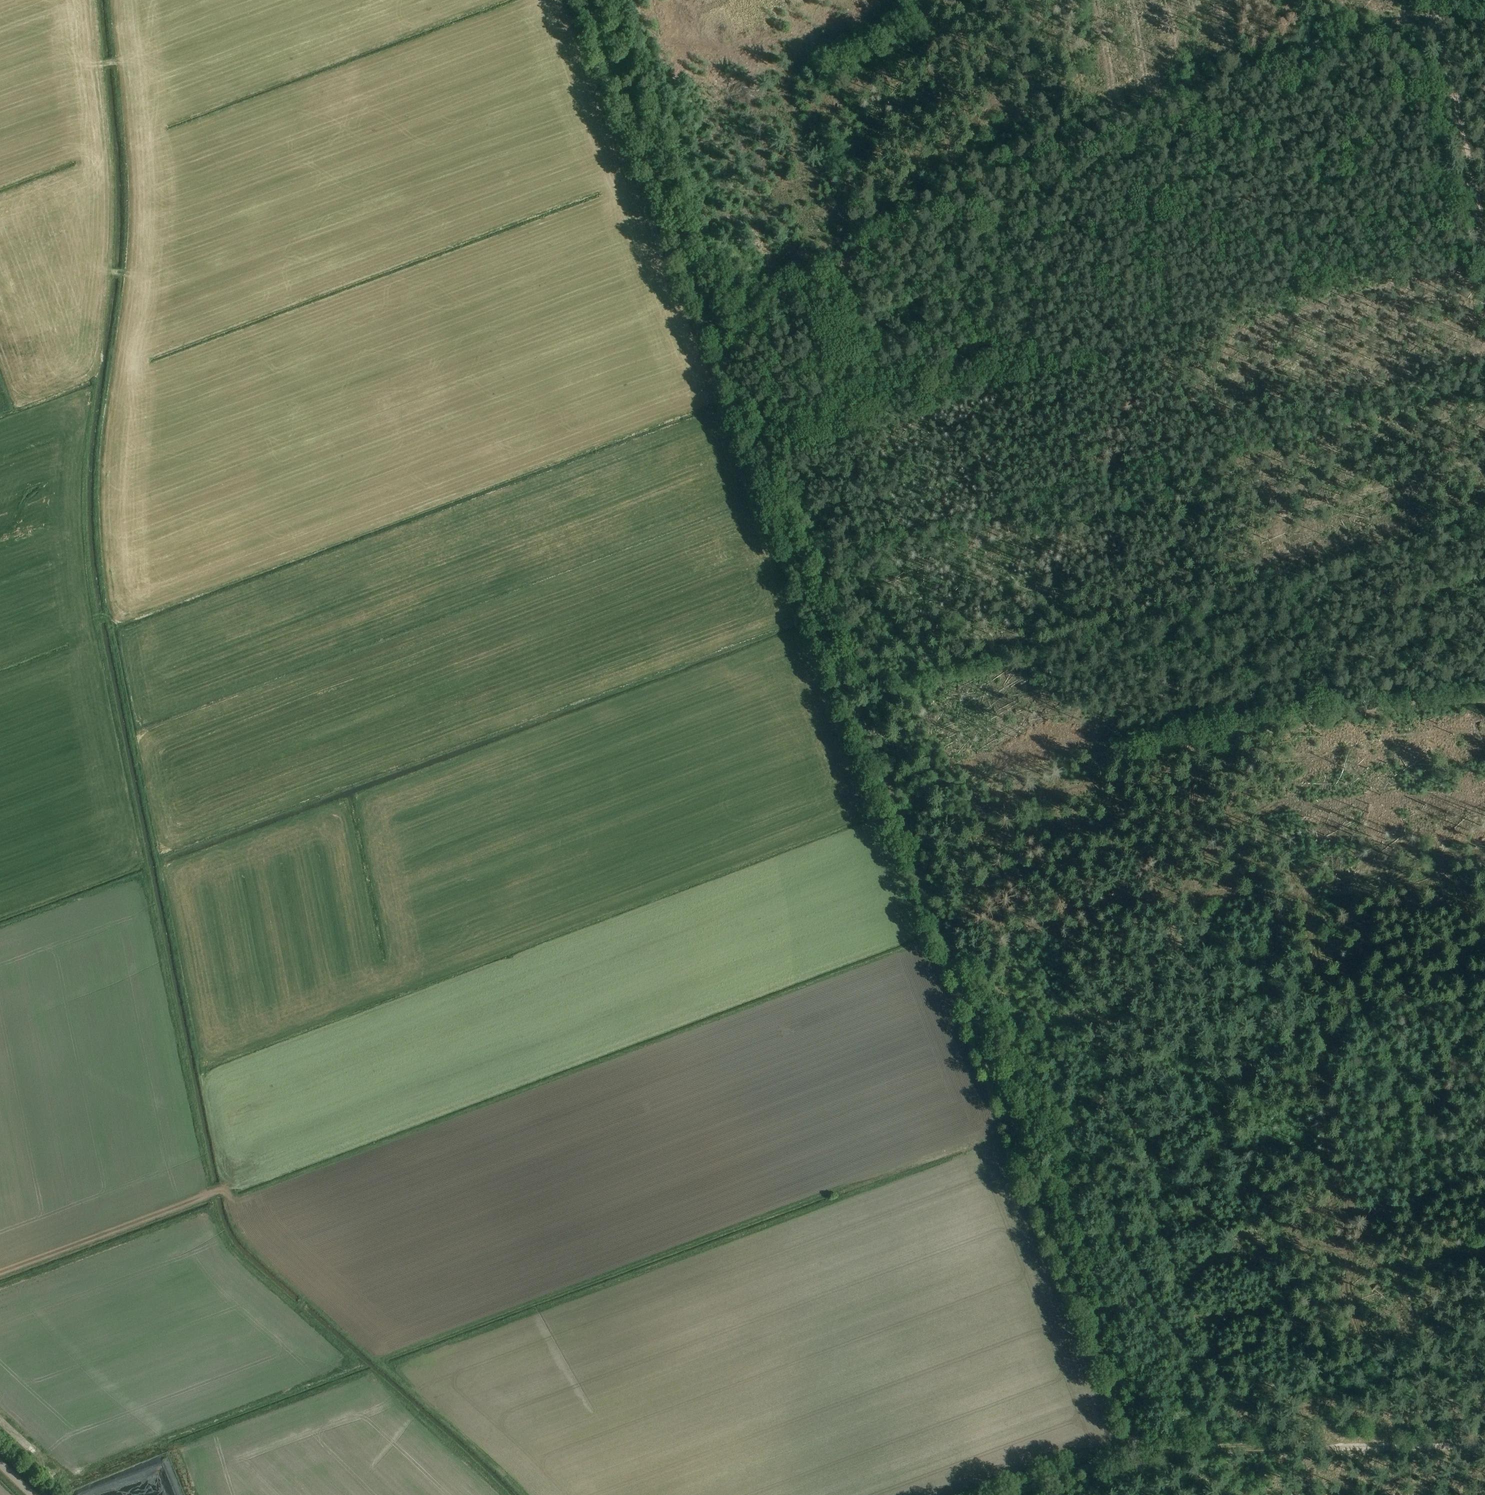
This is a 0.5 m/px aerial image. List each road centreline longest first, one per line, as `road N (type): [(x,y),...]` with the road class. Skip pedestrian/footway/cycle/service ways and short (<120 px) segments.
road 1 (track): [(1484,701),(1294,721),(948,789)]
road 2 (track): [(1484,1447),(1198,1449)]
road 3 (track): [(1434,15),(1484,258)]

